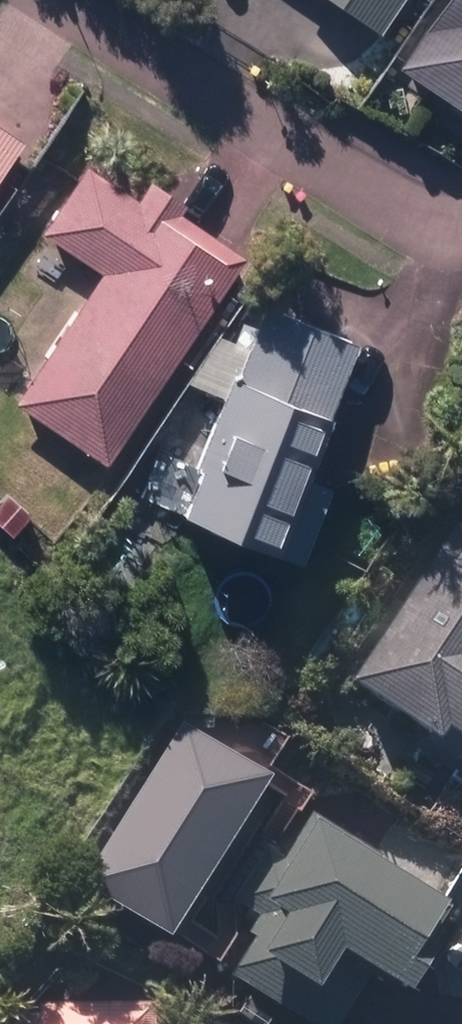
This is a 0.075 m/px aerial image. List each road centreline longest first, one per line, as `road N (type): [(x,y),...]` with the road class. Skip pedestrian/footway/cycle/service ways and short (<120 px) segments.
road 1 (residential): [(461,234),(387,205),(65,0)]

